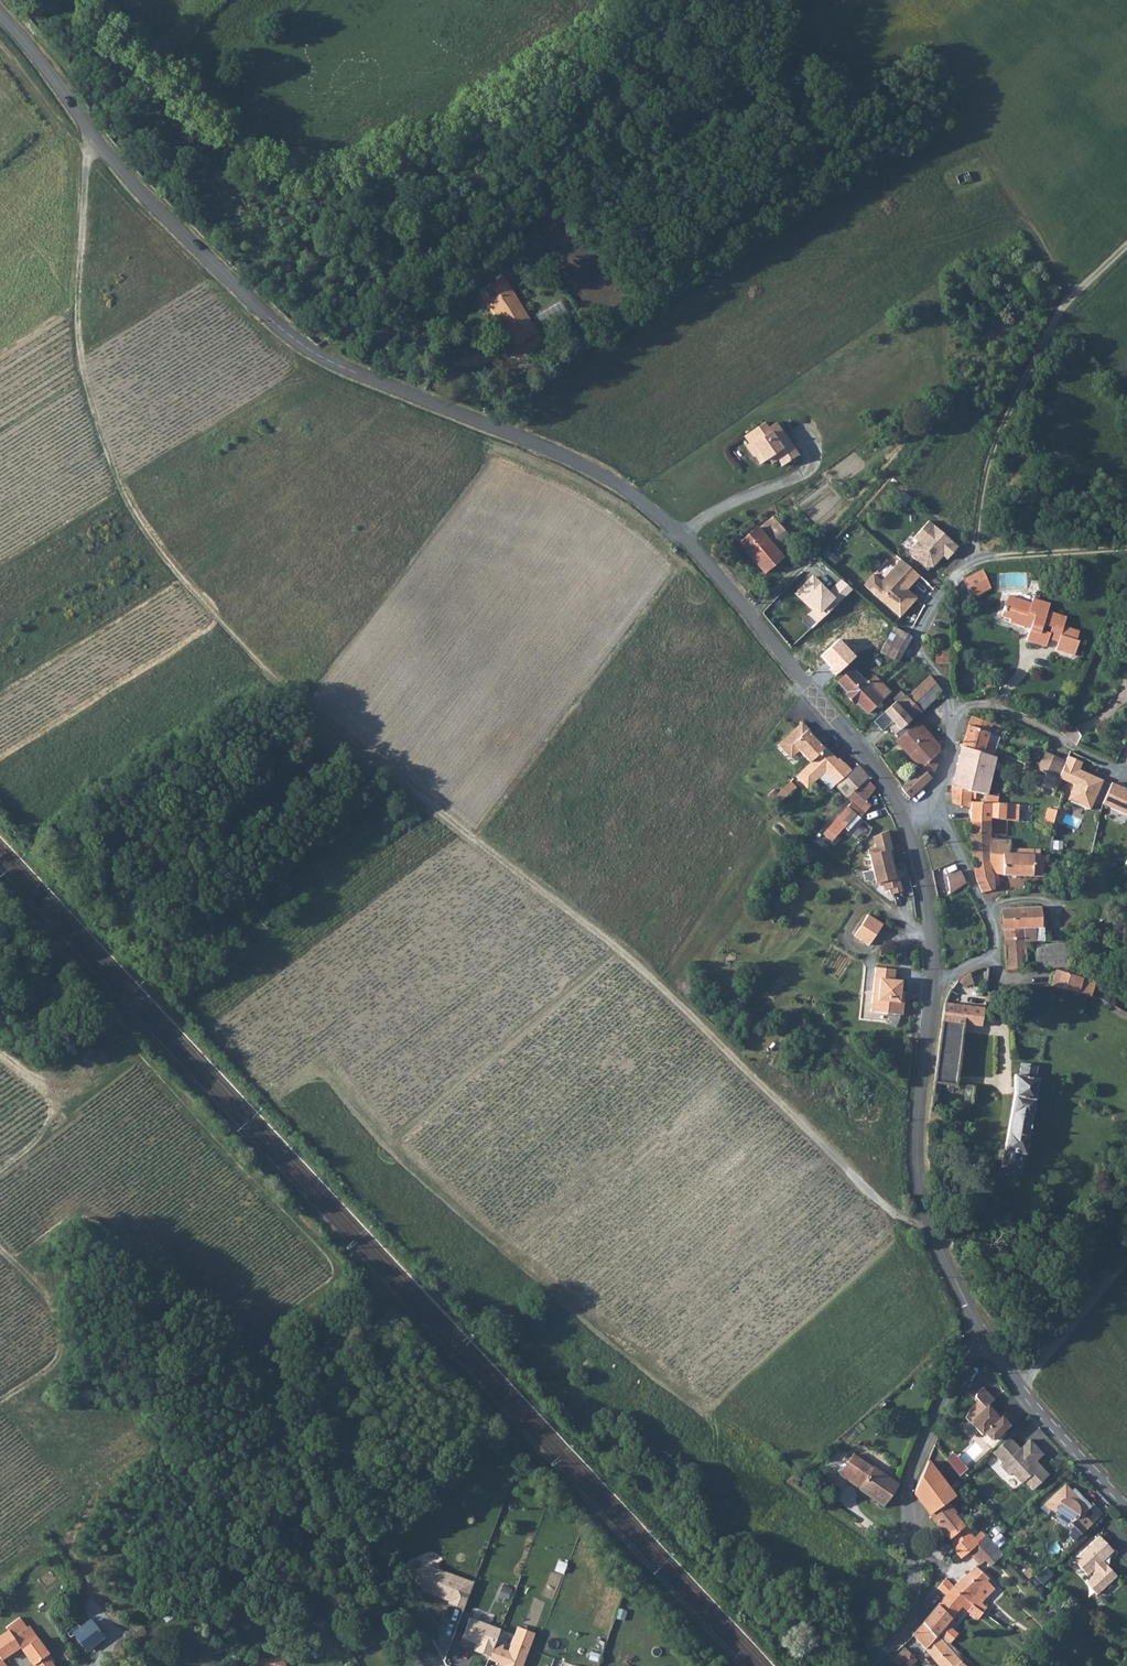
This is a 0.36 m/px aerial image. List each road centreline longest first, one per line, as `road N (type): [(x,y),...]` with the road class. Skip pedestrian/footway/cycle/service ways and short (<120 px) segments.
road 1 (track): [(89,135),(75,337),(111,472),(140,530),(258,666),(646,976),(879,1209),(929,1229)]
road 2 (residential): [(909,829),(843,729),(692,546),(582,464),(315,357),(260,315),(149,202),(0,16)]
road 3 (residential): [(1126,546),(1004,558),(972,552),(951,576),(919,637),(956,720),(947,771),(925,809)]
road 4 (residential): [(984,1334),(941,1262),(920,1200),(912,1141),(931,982)]
road 5 (residential): [(863,1665),(909,1607),(915,1556),(908,1479),(962,1353),(984,1334)]
road 6 (track): [(972,552),(981,479),(1005,415),(1047,333),(1126,241)]
road 7 (track): [(399,1130),(614,950)]
road 8 (residential): [(931,982),(989,954),(997,934),(947,830),(925,809)]
road 9 (residential): [(1126,1506),(1018,1387),(984,1334)]
road 10 (track): [(1018,1387),(1126,1249)]
road 11 (residential): [(931,982),(924,878),(909,829)]
road 12 (track): [(0,1058),(41,1090),(49,1113),(0,1155)]

